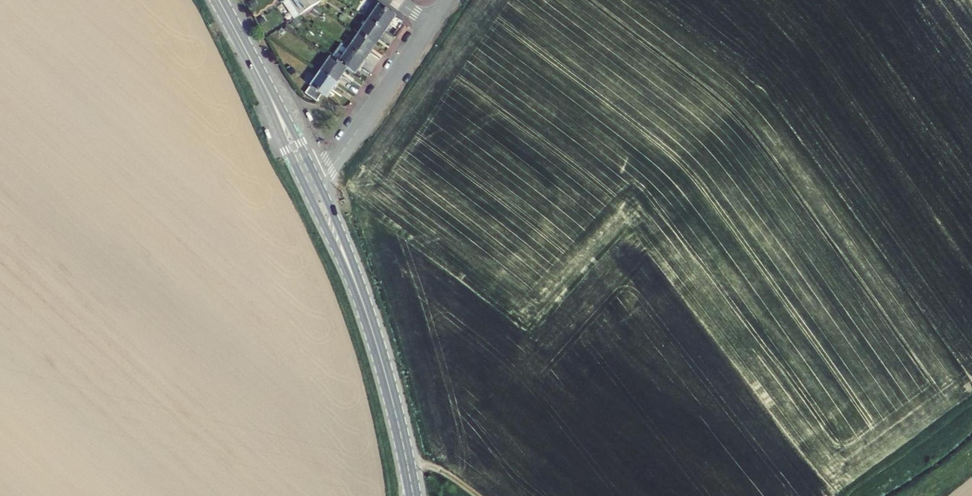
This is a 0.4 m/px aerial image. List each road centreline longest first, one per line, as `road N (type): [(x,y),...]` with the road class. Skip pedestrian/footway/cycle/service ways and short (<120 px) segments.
road 1 (residential): [(431,23),(318,183)]
road 2 (secondary): [(413,495),(370,323)]
road 3 (secondary): [(241,40),(307,190)]
road 4 (secondary): [(318,183),(241,40)]
road 5 (secondary): [(370,323),(318,183)]
road 6 (secondary): [(307,190),(370,323)]

